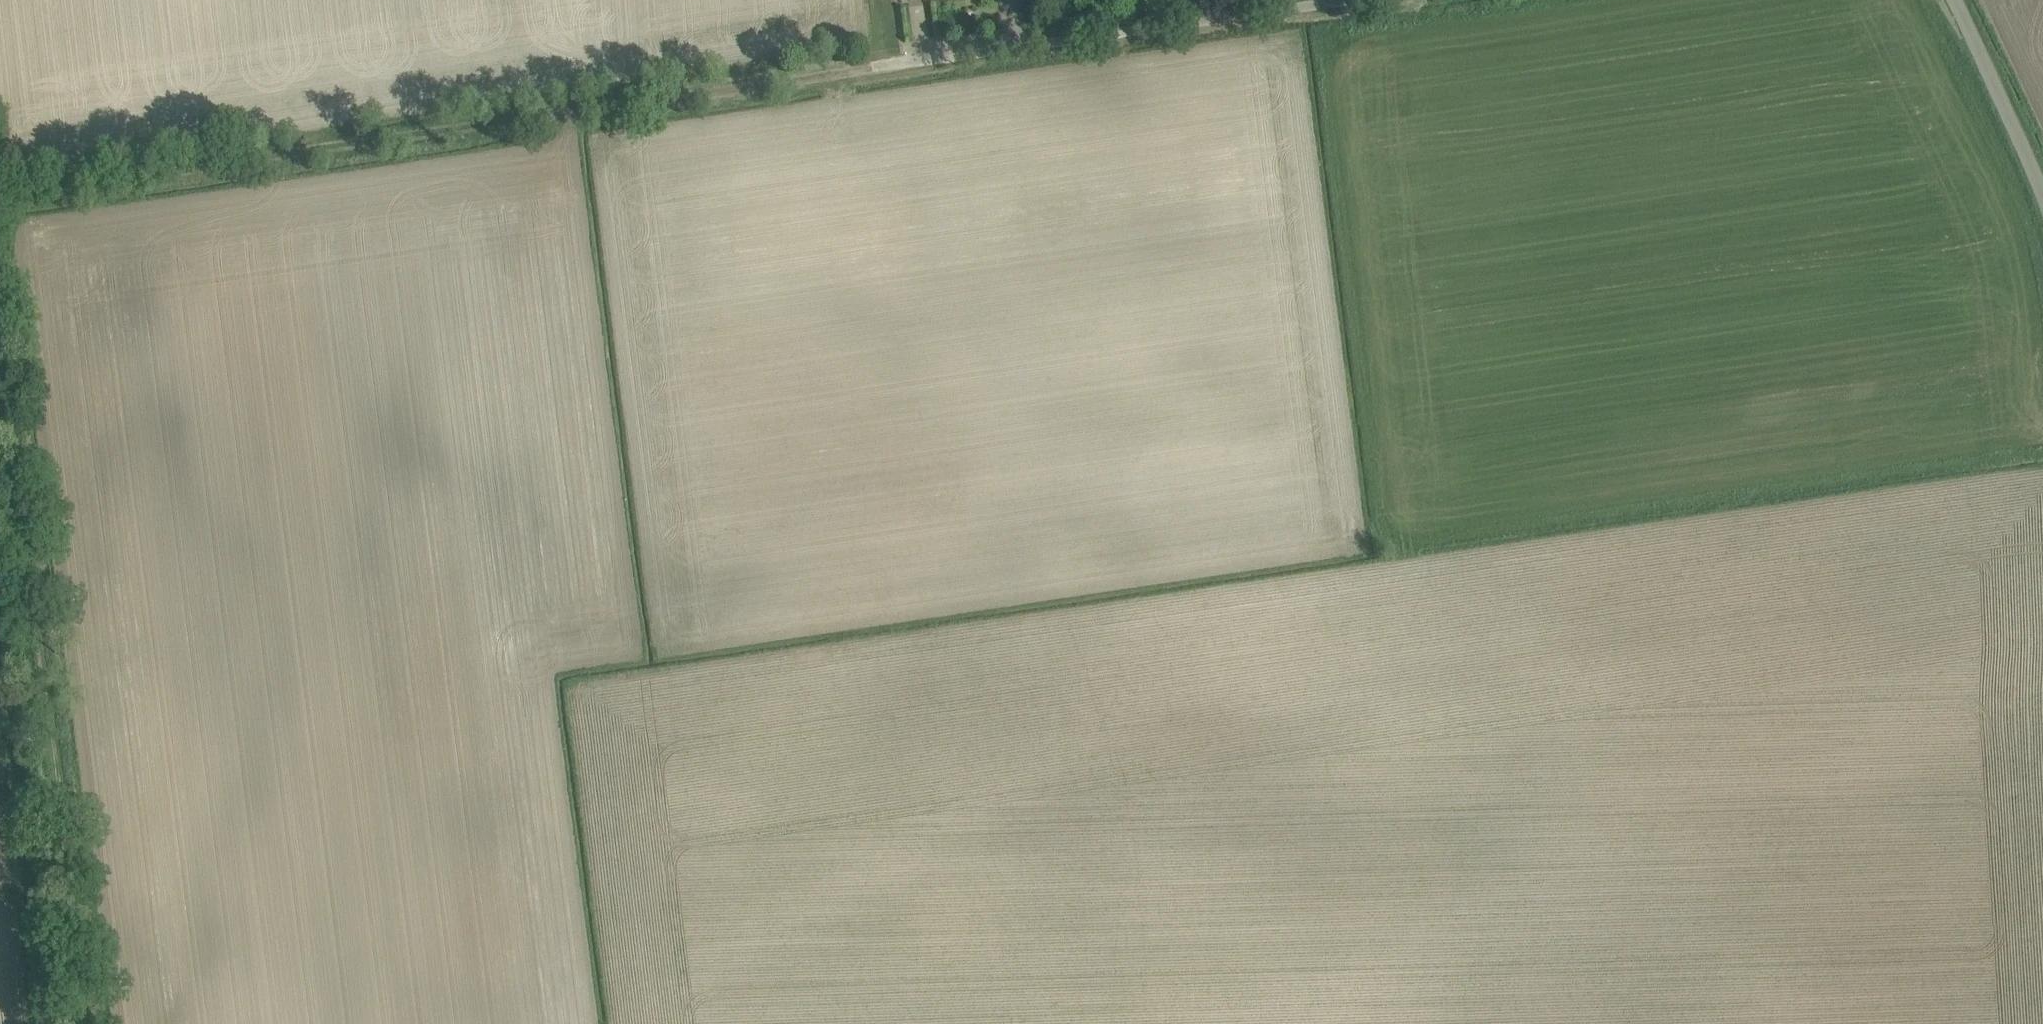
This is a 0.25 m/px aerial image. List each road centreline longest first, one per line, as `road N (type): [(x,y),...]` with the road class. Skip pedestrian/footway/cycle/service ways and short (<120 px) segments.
road 1 (unclassified): [(858,71),(1346,0)]
road 2 (unclassified): [(2042,210),(1954,0)]

